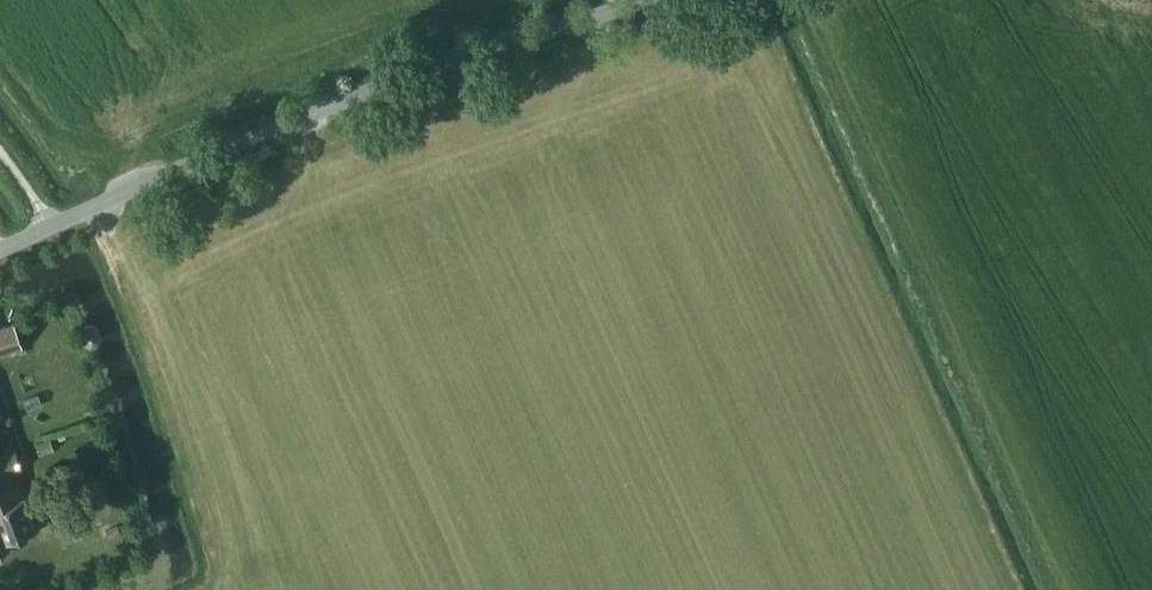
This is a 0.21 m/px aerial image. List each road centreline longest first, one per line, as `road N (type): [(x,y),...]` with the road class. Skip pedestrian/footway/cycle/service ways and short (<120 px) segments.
road 1 (unclassified): [(0,248),(346,100),(657,0)]

